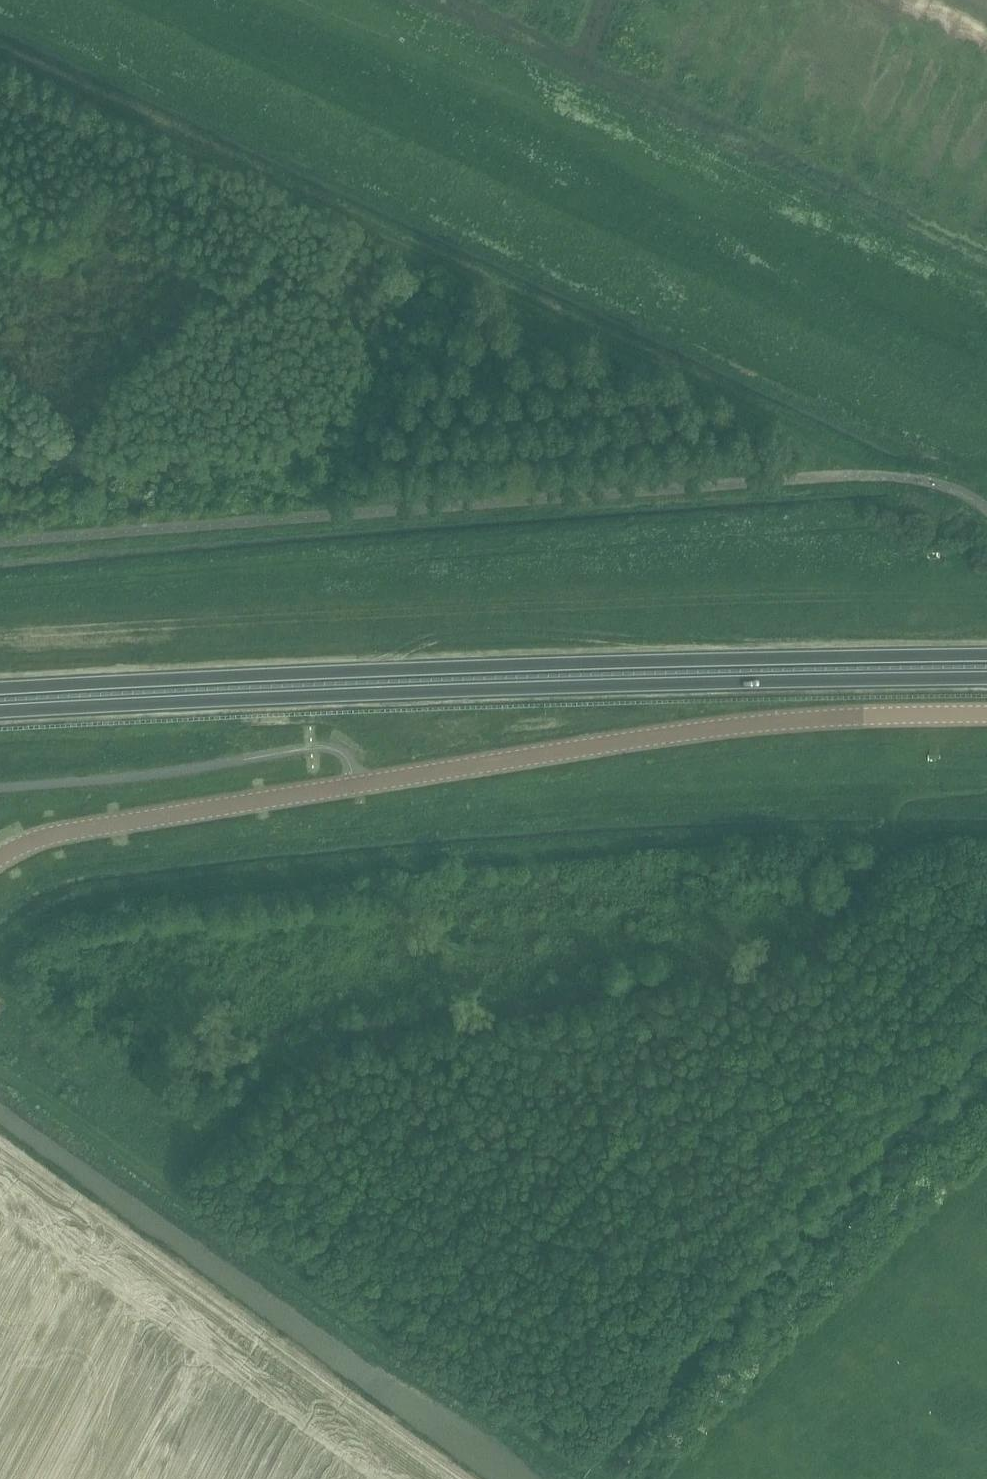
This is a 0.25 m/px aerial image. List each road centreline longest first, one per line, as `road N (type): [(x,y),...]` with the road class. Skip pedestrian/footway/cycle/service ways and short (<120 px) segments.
road 1 (track): [(0,49),(945,485)]
road 2 (tertiary): [(0,862),(33,841),(686,733),(863,716),(986,715)]
road 3 (trunk): [(986,659),(566,665),(0,692)]
road 4 (trunk): [(0,713),(417,692),(986,679)]
road 5 (track): [(115,0),(986,417)]
road 6 (track): [(909,854),(470,857),(56,915),(31,922),(0,965)]
road 7 (track): [(909,854),(791,948),(354,1034),(285,1057),(165,1193)]
road 8 (track): [(599,1478),(986,1029)]
road 9 (track): [(165,1193),(599,1478)]
road 10 (track): [(0,1078),(165,1193)]

